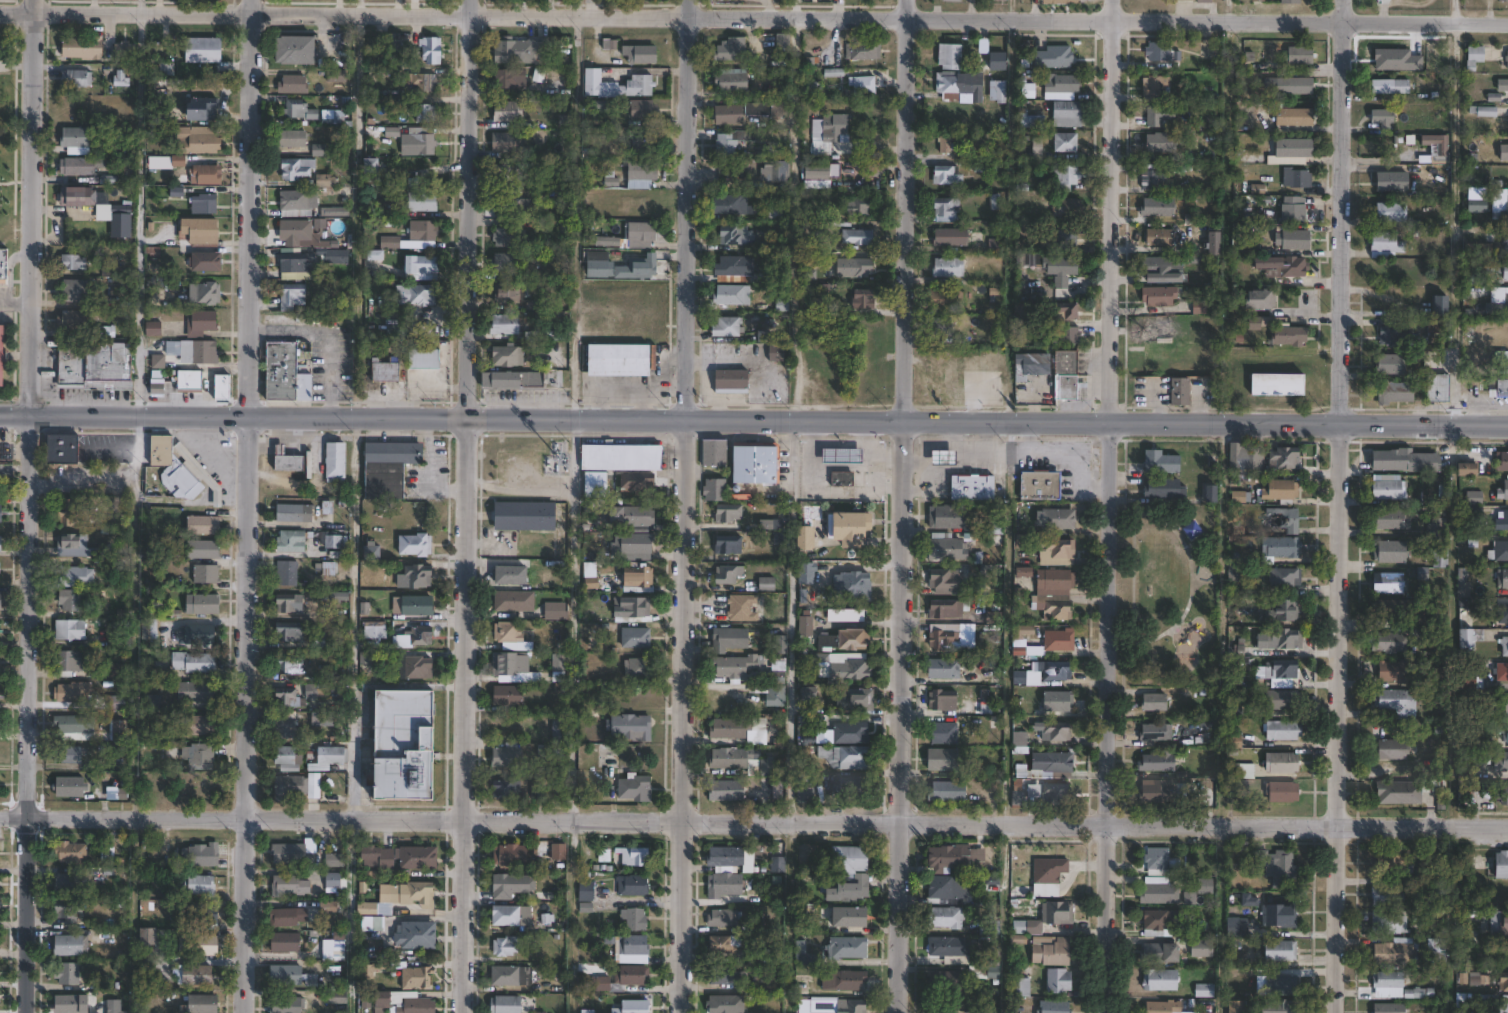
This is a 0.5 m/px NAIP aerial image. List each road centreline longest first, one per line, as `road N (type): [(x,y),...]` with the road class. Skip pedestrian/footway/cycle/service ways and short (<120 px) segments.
road 1 (residential): [(1507,829),(0,817)]
road 2 (residential): [(1507,21),(0,10)]
road 3 (tertiary): [(472,416),(1507,424)]
road 4 (residential): [(27,1012),(39,0)]
road 5 (residential): [(240,1012),(251,0)]
road 6 (residential): [(1332,1012),(1341,0)]
road 7 (residential): [(679,1012),(687,0)]
road 8 (residential): [(1107,1012),(1114,0)]
road 9 (residential): [(898,1012),(905,0)]
road 10 (residential): [(463,1012),(472,416)]
road 11 (tertiary): [(0,413),(472,416)]
road 12 (residential): [(472,416),(474,0)]

